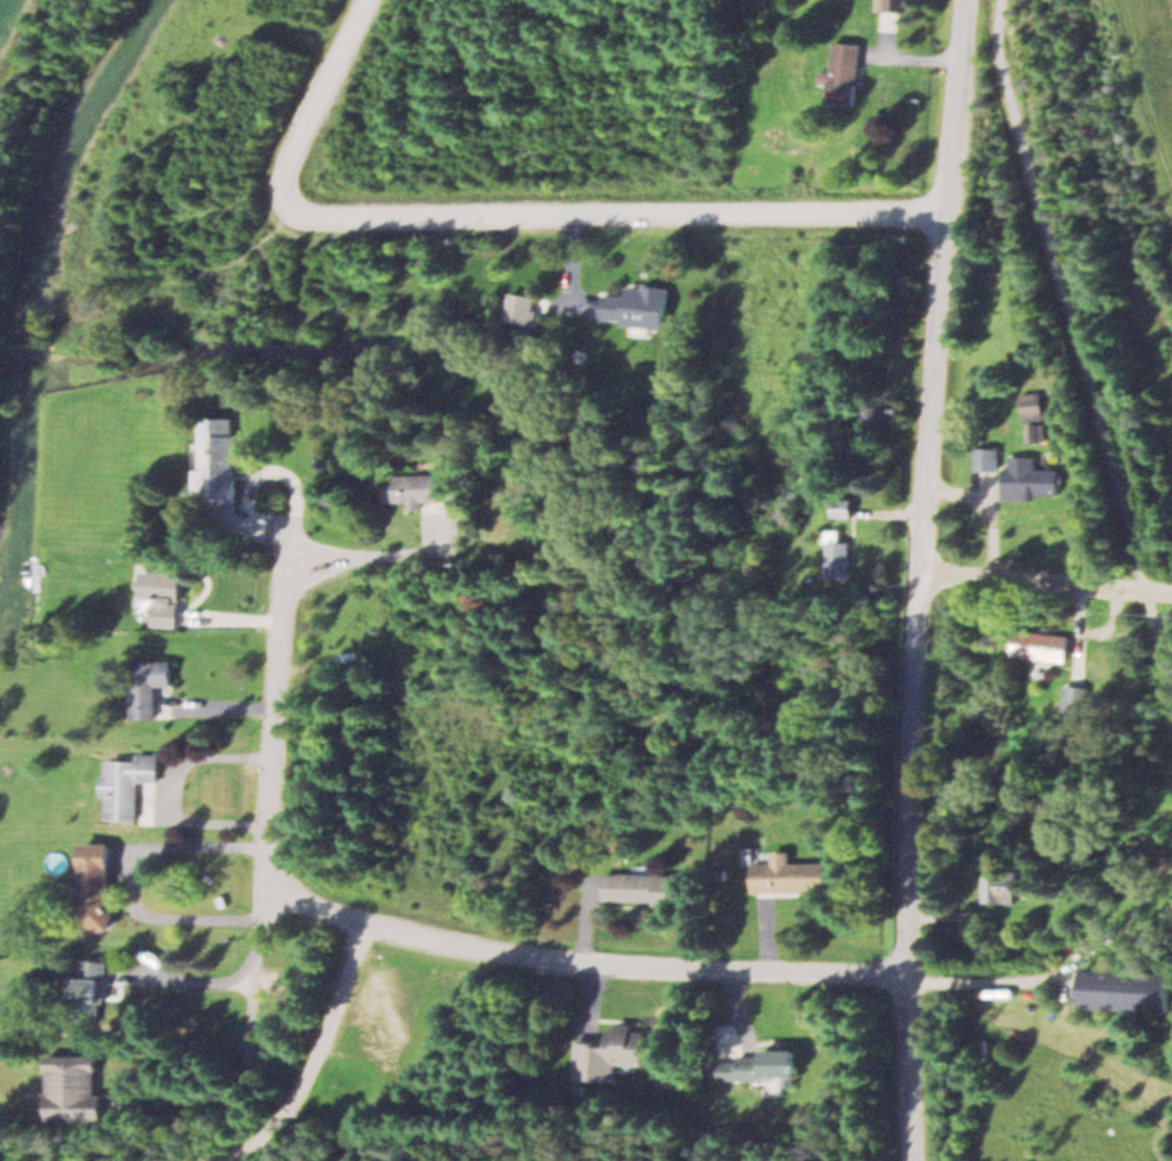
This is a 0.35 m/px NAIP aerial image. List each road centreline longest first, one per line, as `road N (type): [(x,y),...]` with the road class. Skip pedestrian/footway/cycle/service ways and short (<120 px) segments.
road 1 (residential): [(913,1160),(919,566),(954,217),(963,0)]
road 2 (residential): [(954,217),(314,220)]
road 3 (residential): [(370,926),(307,907),(278,878),(287,611),(298,582),(323,570),(457,558)]
road 4 (residential): [(910,982),(534,965),(370,926)]
road 5 (residential): [(1171,588),(919,566)]
road 6 (residential): [(314,220),(294,200),(300,152),(374,0)]

